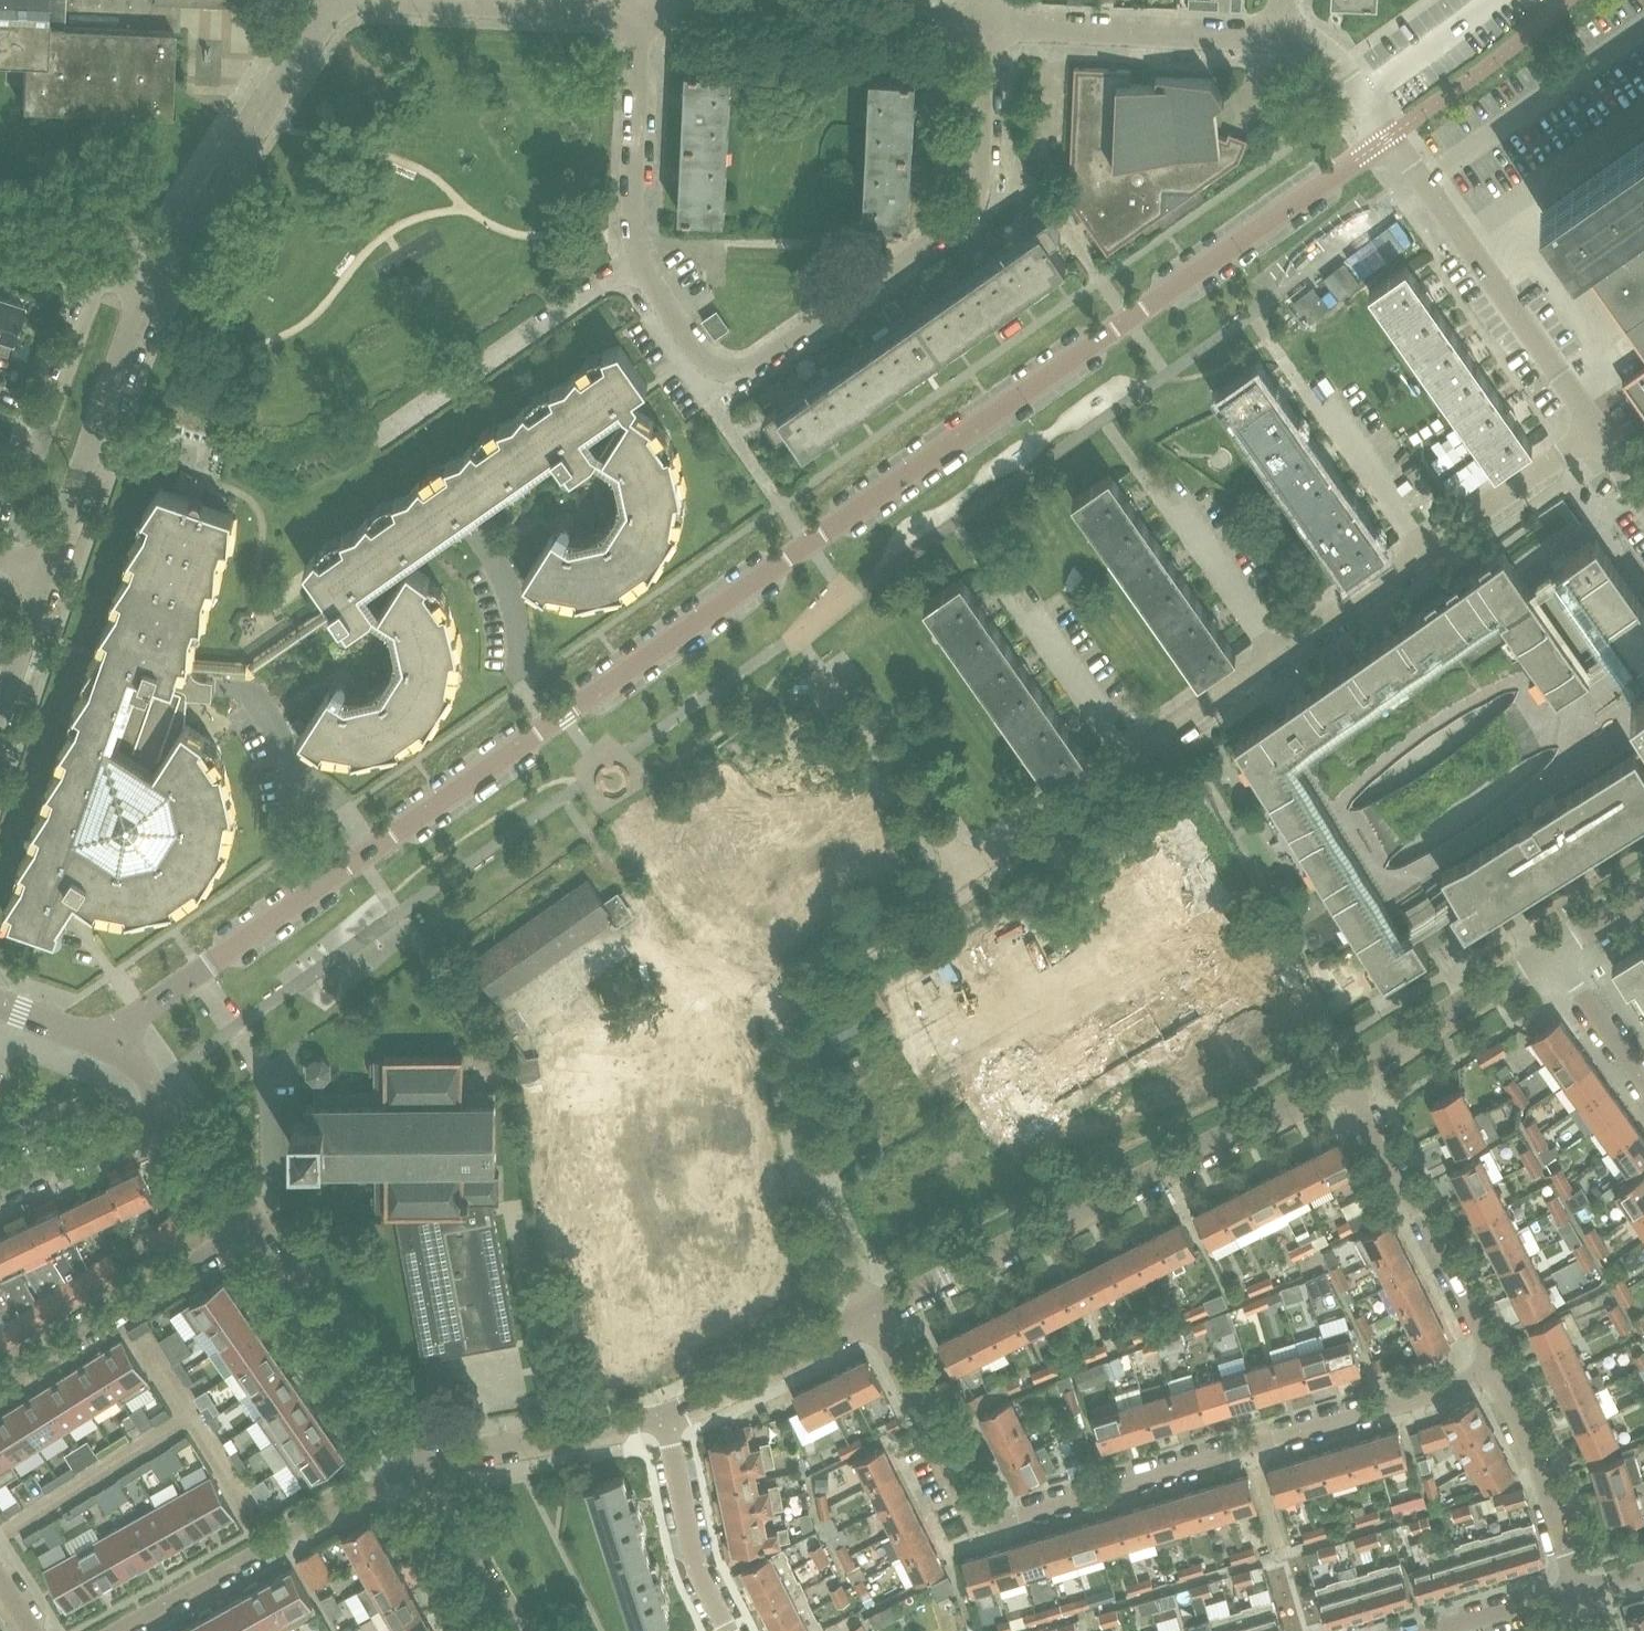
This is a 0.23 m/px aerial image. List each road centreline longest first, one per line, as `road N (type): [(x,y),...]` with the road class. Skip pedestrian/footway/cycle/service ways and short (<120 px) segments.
road 1 (residential): [(1389,135),(101,1039)]
road 2 (residential): [(1493,1372),(987,1523),(960,1487),(875,1314)]
road 3 (residential): [(875,1314),(812,1172),(785,1001),(964,869)]
road 4 (residential): [(875,1314),(1347,1075)]
road 5 (residential): [(698,362),(726,374),(967,216),(983,192),(985,23)]
road 6 (residential): [(1594,431),(1389,135)]
road 7 (residential): [(115,1630),(419,1460)]
road 8 (residential): [(154,284),(331,0)]
road 9 (residential): [(1493,1372),(1477,1321),(1347,1075)]
road 10 (residential): [(380,435),(631,252)]
road 11 (residential): [(1287,37),(985,23)]
road 12 (residential): [(255,1223),(0,1378)]
road 13 (residential): [(0,545),(98,271)]
road 14 (residential): [(419,1460),(255,1223)]
road 15 (residential): [(419,1460),(666,1419)]
road 16 (residential): [(964,869),(819,668)]
road 17 (residential): [(631,252),(642,8)]
road 18 (residential): [(1347,1075),(1554,948)]
road 19 (residential): [(666,1419),(875,1314)]
road 20 (residential): [(1578,1586),(1540,1467),(1493,1372)]
road 21 (residential): [(727,1630),(691,1557),(666,1419)]
road 22 (residential): [(1425,551),(1594,431)]
road 23 (residential): [(964,869),(1125,754)]
road 24 (residential): [(516,1630),(419,1460)]
road 25 (residential): [(0,1191),(171,1112)]
road 26 (residential): [(1271,654),(1425,551)]
road 27 (residential): [(1125,754),(1271,654)]
road 28 (residential): [(1271,654),(1173,515)]
road 29 (residential): [(1425,551),(1324,417)]
road 30 (residential): [(642,8),(475,0)]
road 31 (residential): [(93,436),(154,284)]
road 32 (residential): [(1125,754),(1029,624)]
road 33 (residential): [(1491,0),(1362,95)]
road 34 (residential): [(1643,1077),(1554,948)]
road 35 (residential): [(1432,1630),(1578,1586)]
road 36 (residential): [(42,576),(93,436)]
road 37 (residential): [(255,1223),(171,1112)]
road 38 (residential): [(780,21),(642,8)]
road 39 (residential): [(93,436),(222,462)]
road 40 (residential): [(0,700),(42,576)]
road 41 (residential): [(698,362),(631,252)]
road 42 (residential): [(985,23),(860,24)]

